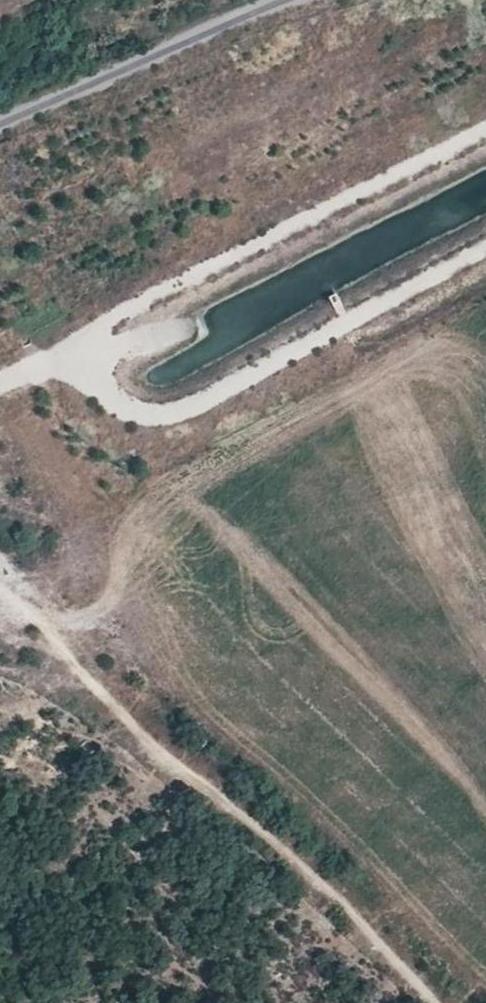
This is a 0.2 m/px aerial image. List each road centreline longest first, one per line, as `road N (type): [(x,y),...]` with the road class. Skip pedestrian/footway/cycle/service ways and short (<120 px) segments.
road 1 (track): [(0,594),(370,939),(427,1002)]

